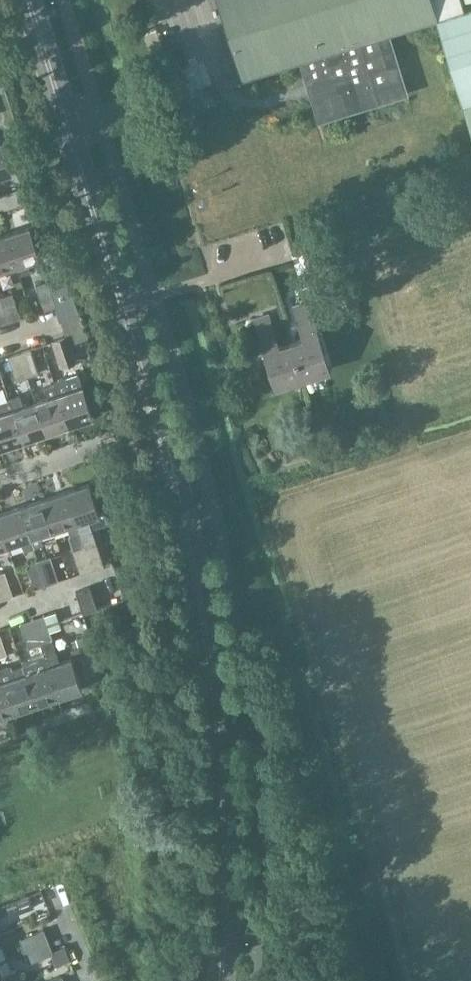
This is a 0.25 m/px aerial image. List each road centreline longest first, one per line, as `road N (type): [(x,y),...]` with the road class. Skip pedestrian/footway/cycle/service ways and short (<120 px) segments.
road 1 (tertiary): [(219,980),(220,786),(198,592),(152,403),(27,0)]
road 2 (track): [(224,915),(283,908),(365,882)]

